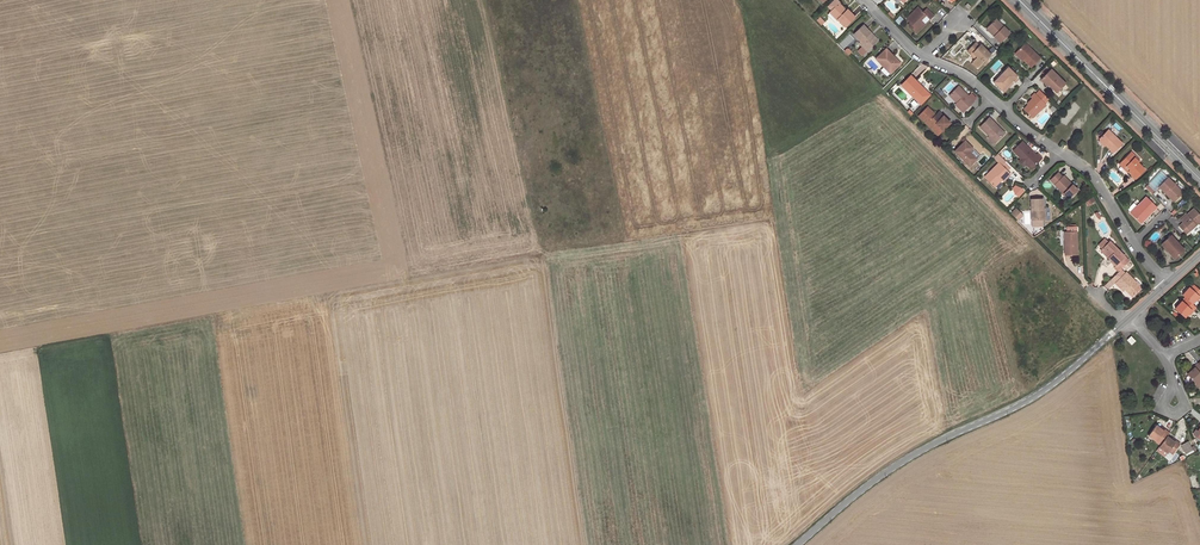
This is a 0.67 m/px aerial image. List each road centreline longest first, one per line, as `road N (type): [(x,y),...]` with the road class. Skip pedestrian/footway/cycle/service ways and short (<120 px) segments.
road 1 (unclassified): [(798,544),(876,479),(1021,404),(1125,322)]
road 2 (unclassified): [(1199,179),(1020,0)]

